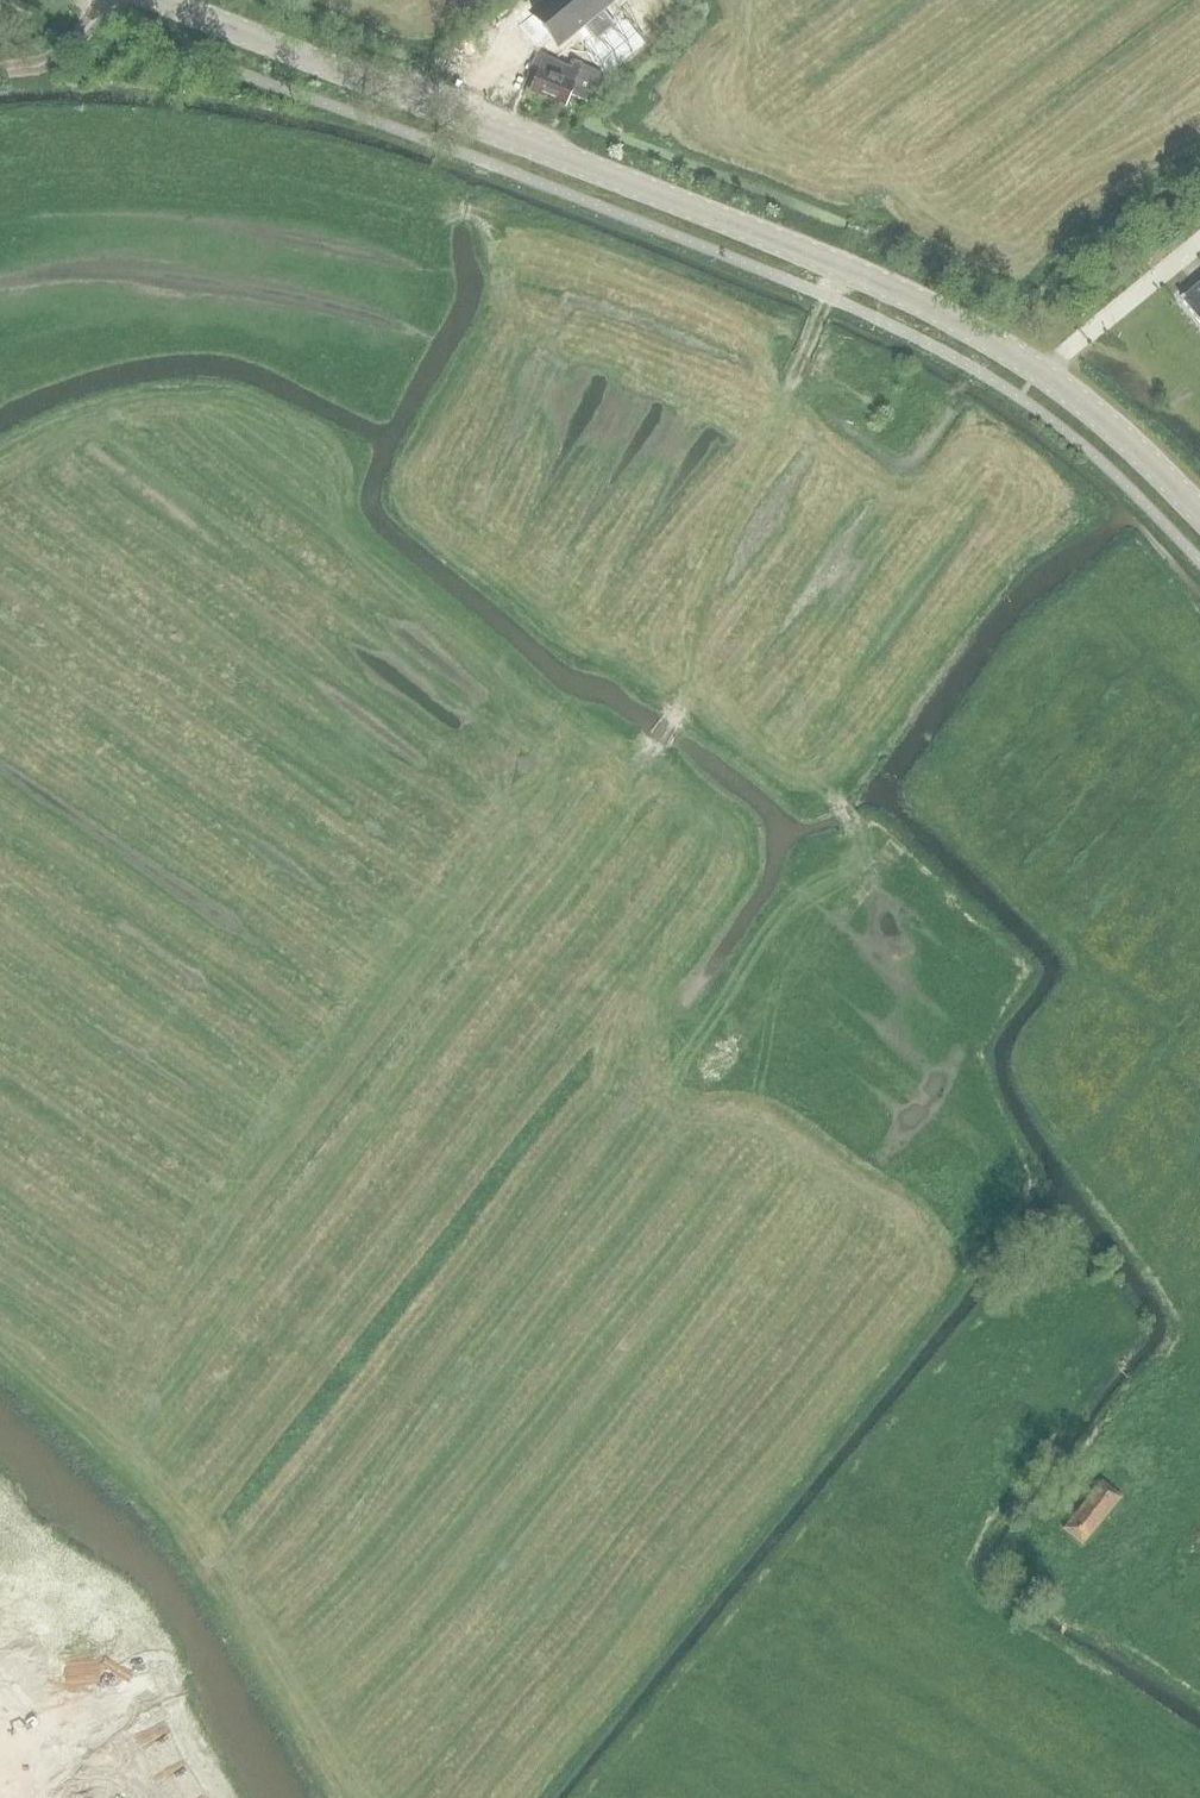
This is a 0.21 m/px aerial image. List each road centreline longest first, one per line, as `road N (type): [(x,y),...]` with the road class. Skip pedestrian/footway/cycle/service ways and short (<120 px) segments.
road 1 (tertiary): [(1199,517),(1083,406),(906,297),(160,0)]
road 2 (unclassified): [(0,67),(62,52),(98,0)]

